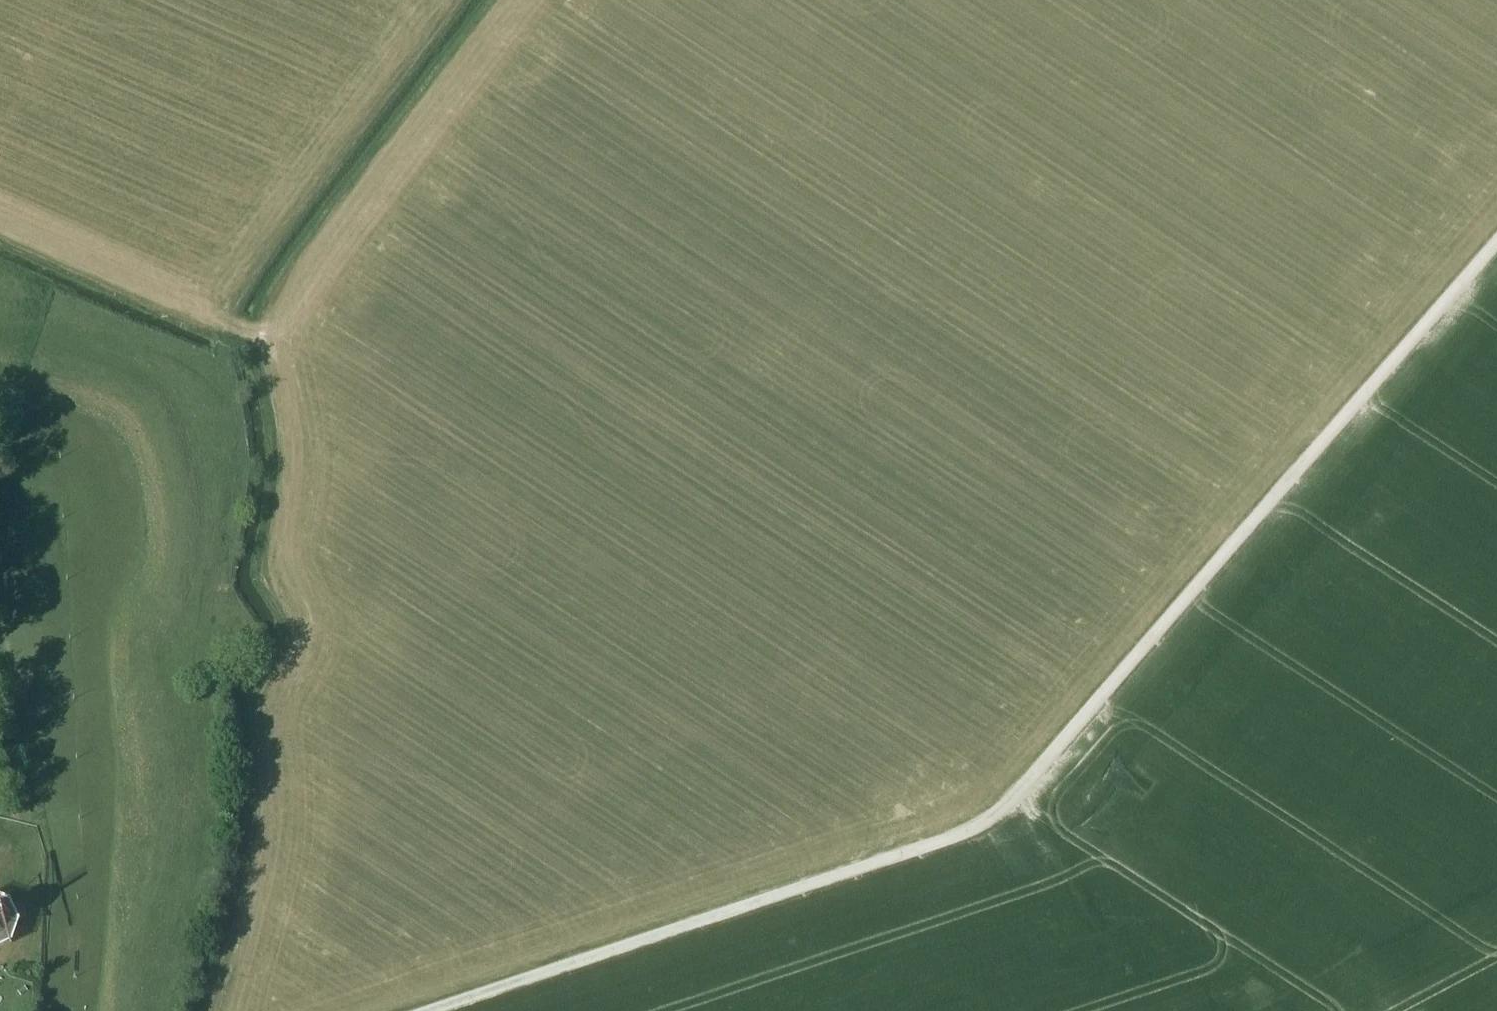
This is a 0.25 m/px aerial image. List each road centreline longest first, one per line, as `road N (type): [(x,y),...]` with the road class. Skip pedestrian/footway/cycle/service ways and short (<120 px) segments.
road 1 (track): [(426,1010),(976,828),(1030,777),(1496,241)]

